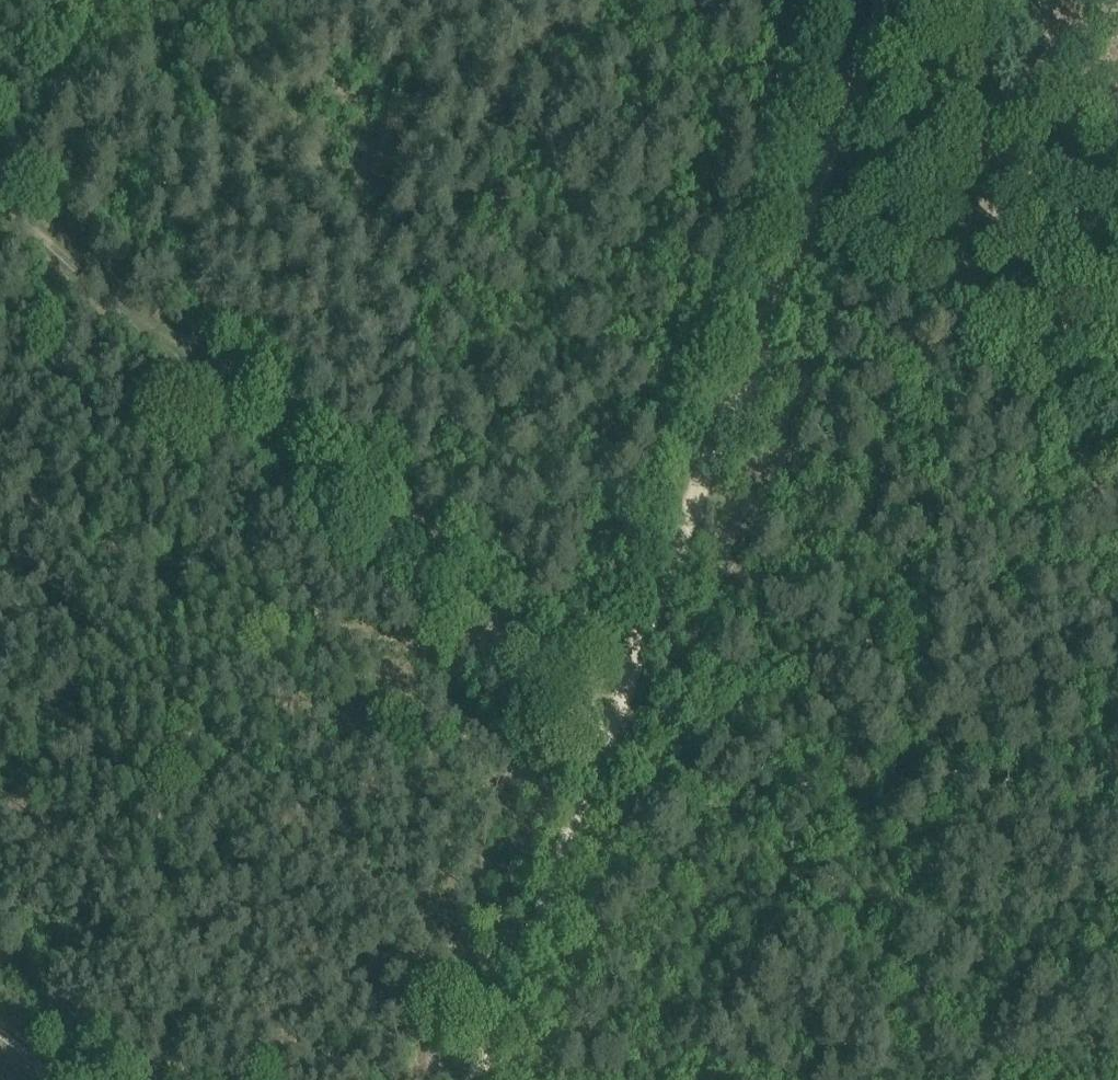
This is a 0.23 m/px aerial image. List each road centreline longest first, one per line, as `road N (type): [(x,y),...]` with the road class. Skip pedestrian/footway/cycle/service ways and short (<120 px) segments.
road 1 (track): [(0,209),(1015,1079)]
road 2 (track): [(474,1079),(607,754),(883,0)]
road 3 (track): [(1117,489),(801,213)]
road 4 (track): [(0,169),(101,0)]

